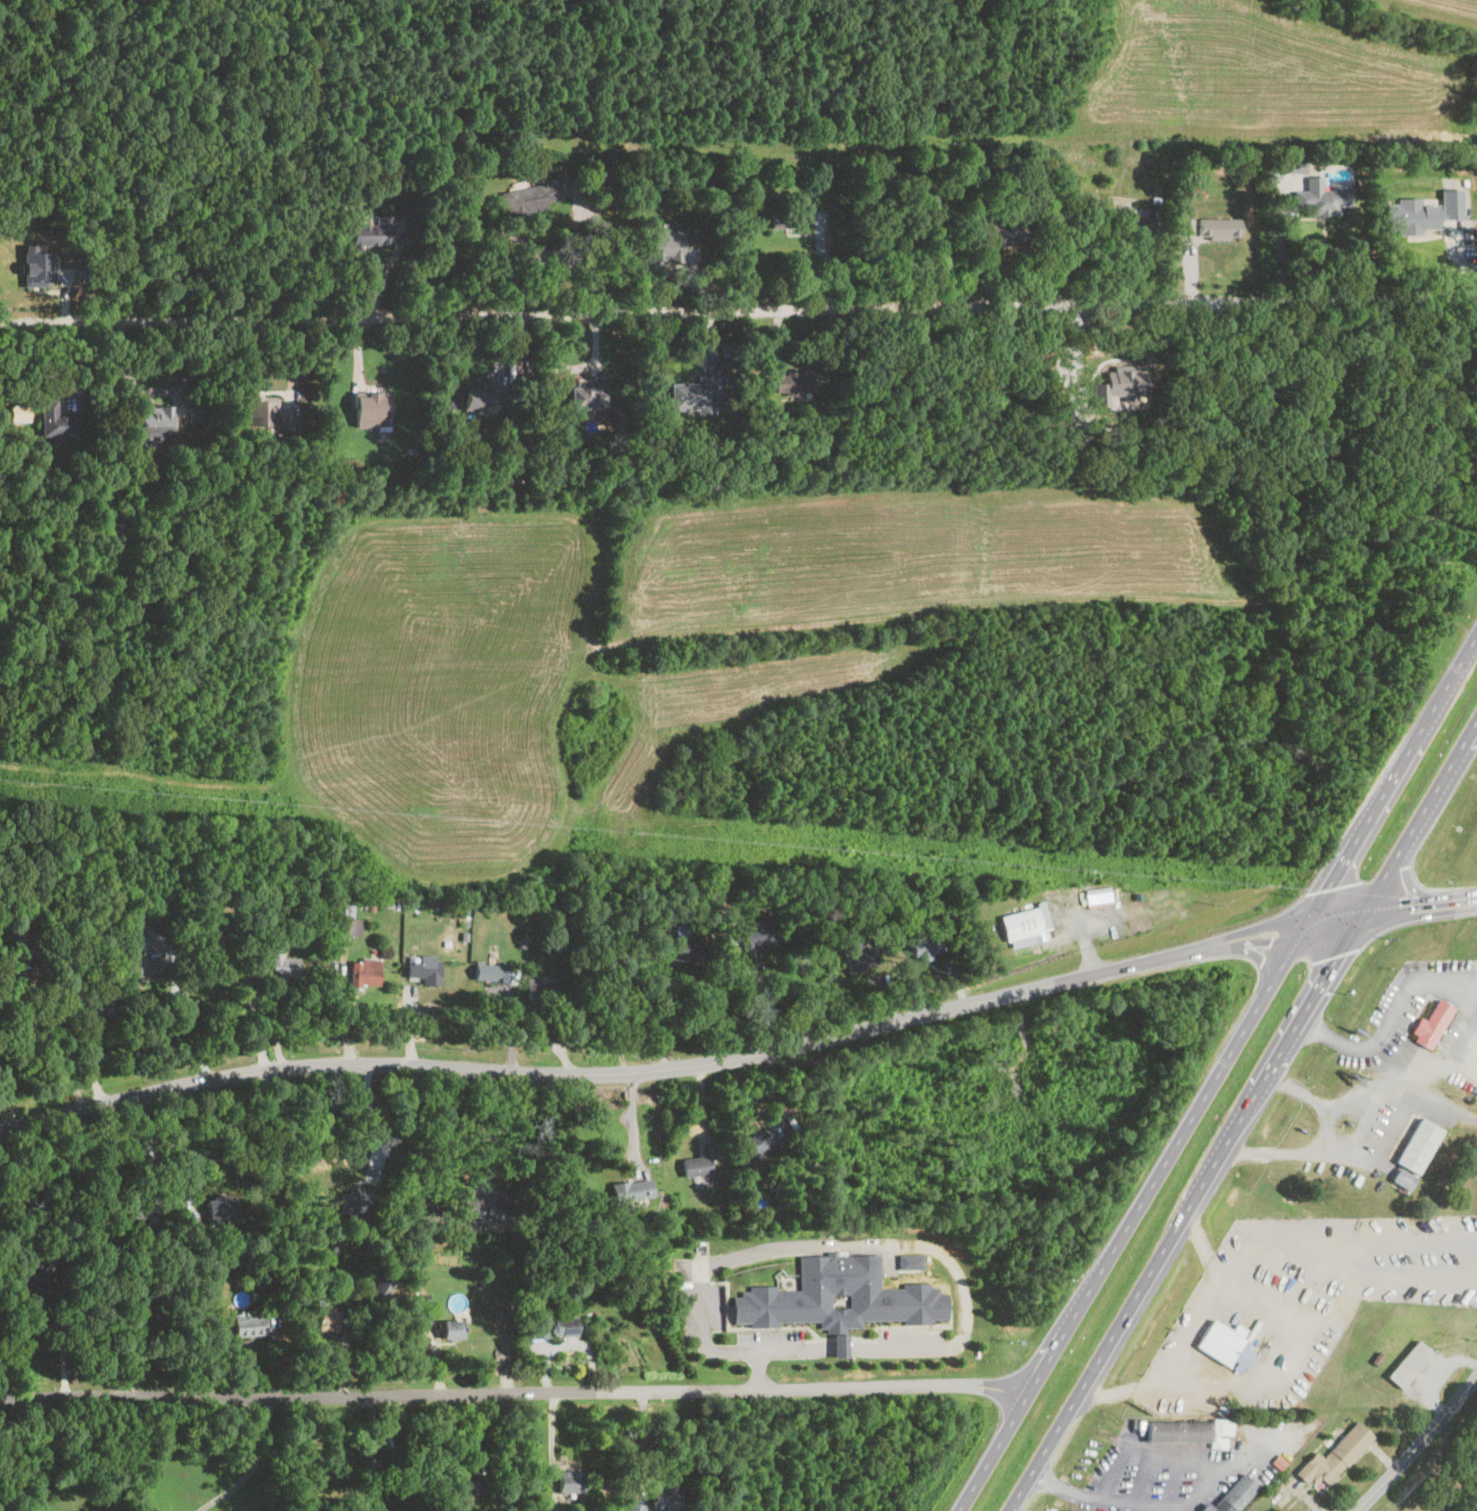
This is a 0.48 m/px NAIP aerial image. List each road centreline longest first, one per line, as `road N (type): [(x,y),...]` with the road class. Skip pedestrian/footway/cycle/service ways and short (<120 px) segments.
road 1 (tertiary): [(0,1130),(284,1069),(588,1074),(711,1063),(1271,933),(1476,901)]
road 2 (residential): [(1476,299),(0,324)]
road 3 (residential): [(1024,1396),(979,1386),(0,1405)]
road 4 (trunk): [(1476,633),(1311,925),(956,1510)]
road 5 (trunk): [(1007,1510),(1476,720)]
road 6 (residential): [(1352,1510),(1476,1377)]

